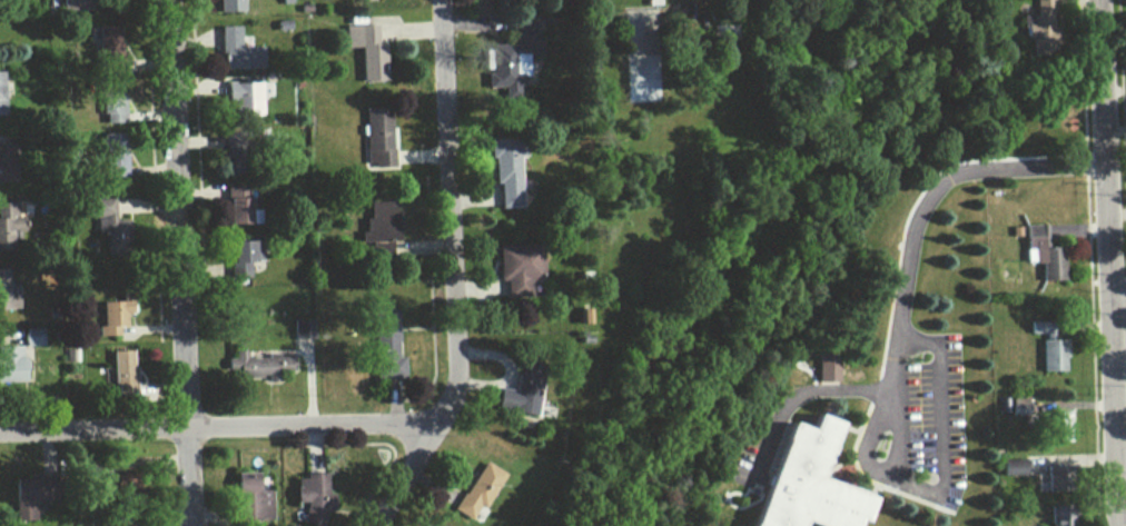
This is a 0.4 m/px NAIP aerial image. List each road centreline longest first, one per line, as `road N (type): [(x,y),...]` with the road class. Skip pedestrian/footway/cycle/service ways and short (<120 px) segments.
road 1 (residential): [(442,0),(460,314),(455,390),(379,525)]
road 2 (residential): [(196,525),(170,0)]
road 3 (residential): [(1120,525),(1102,0)]
road 4 (residential): [(0,429),(397,426),(432,439)]

